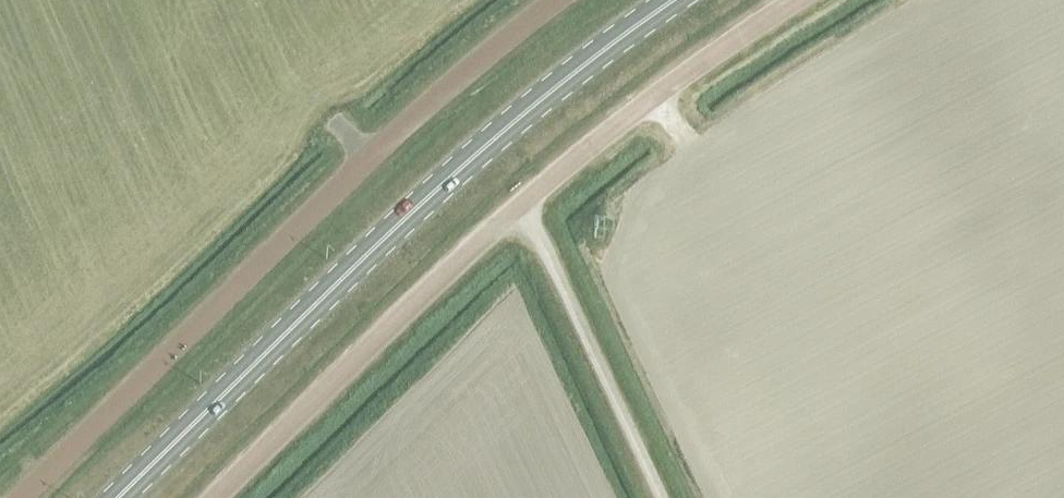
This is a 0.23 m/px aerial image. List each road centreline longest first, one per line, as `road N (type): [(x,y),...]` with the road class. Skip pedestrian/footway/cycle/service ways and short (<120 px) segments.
road 1 (unclassified): [(216,497),(523,204),(655,95),(808,0)]
road 2 (primary): [(115,497),(453,172),(668,0)]
road 3 (unclassified): [(23,497),(478,58),(568,0)]

